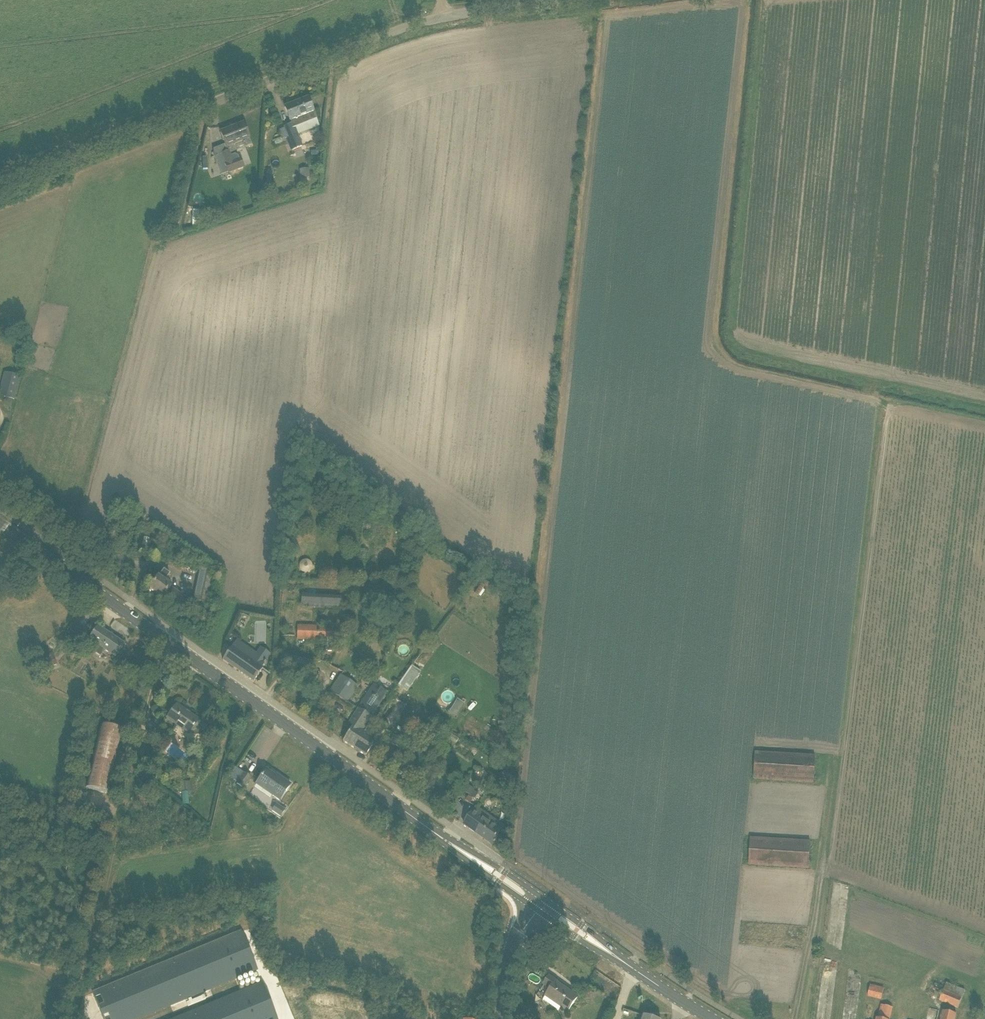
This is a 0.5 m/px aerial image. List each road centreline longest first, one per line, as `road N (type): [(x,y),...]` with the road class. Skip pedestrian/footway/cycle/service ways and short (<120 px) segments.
road 1 (unclassified): [(0,187),(444,14),(577,0)]
road 2 (secondary): [(466,852),(0,525)]
road 3 (track): [(72,1018),(127,778),(169,642)]
road 4 (track): [(793,1018),(830,793)]
road 5 (secondary): [(721,1018),(548,902)]
road 6 (secondary): [(544,916),(697,1018)]

